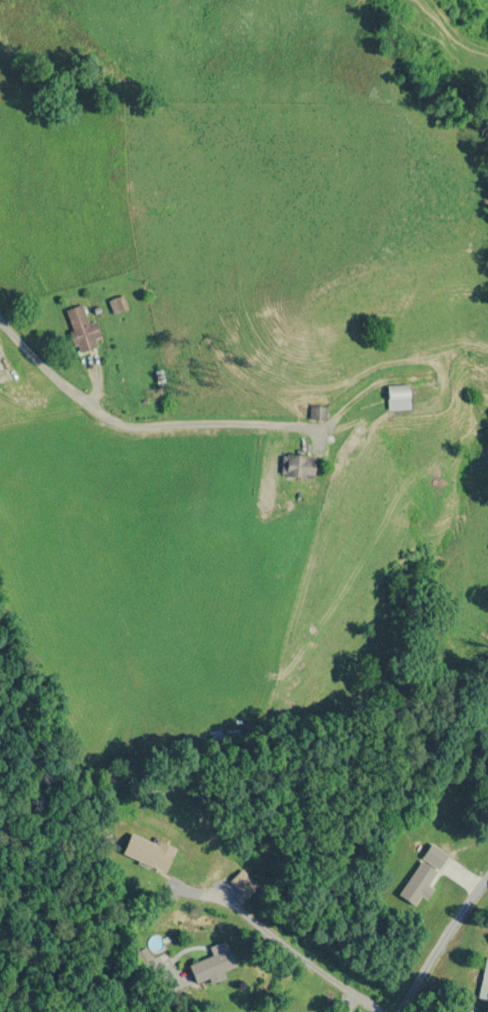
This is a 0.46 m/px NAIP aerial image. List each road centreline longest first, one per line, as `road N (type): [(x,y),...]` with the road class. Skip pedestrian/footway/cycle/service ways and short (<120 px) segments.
road 1 (residential): [(121,427),(29,354),(0,319)]
road 2 (residential): [(406,1011),(487,878)]

